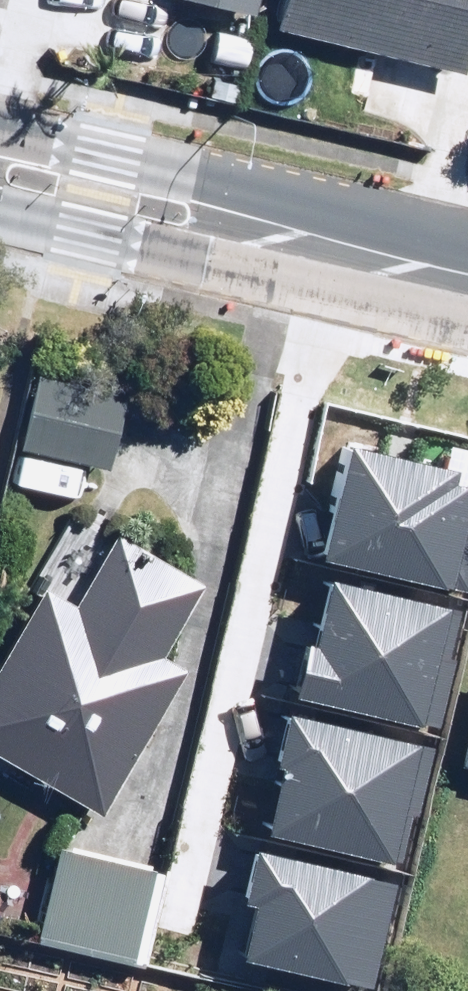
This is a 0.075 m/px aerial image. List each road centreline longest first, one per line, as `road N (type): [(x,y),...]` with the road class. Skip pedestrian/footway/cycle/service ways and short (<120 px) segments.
road 1 (tertiary): [(0,137),(196,174),(276,239)]
road 2 (tertiary): [(276,239),(178,258),(0,216)]
road 3 (tertiary): [(276,239),(467,284)]

